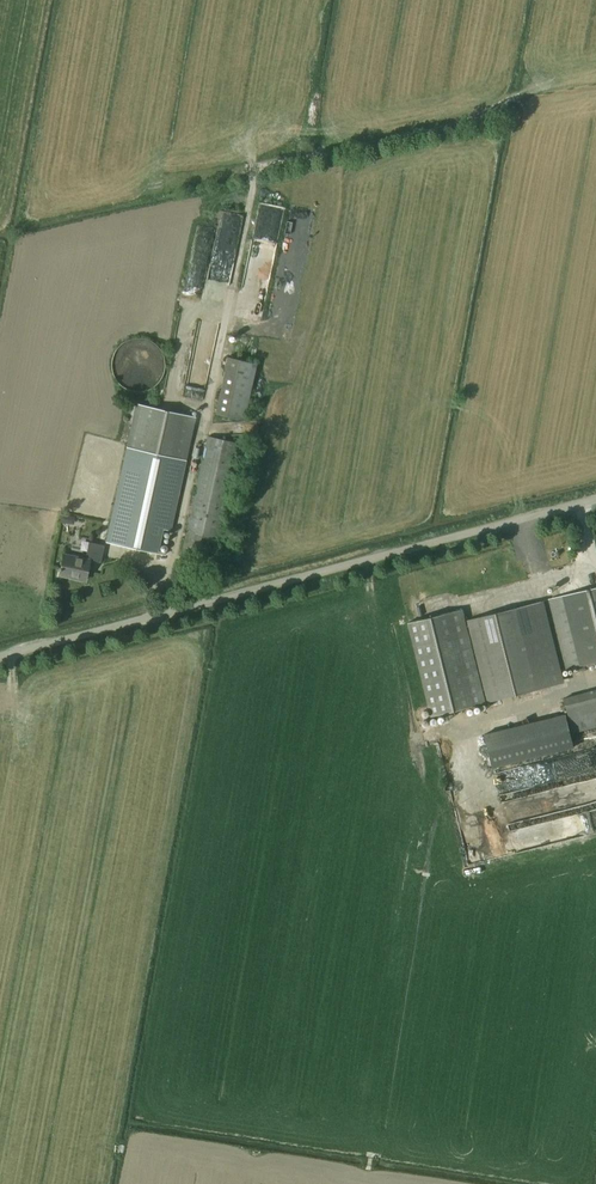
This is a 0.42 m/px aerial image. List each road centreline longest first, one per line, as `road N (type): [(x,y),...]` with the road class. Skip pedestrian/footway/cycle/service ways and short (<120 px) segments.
road 1 (unclassified): [(0,659),(595,503)]

